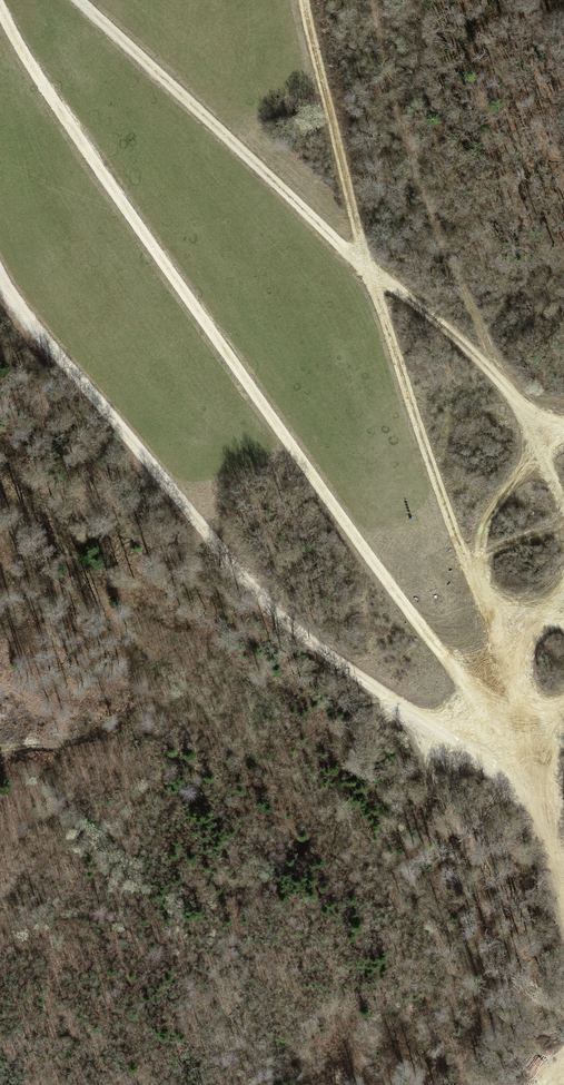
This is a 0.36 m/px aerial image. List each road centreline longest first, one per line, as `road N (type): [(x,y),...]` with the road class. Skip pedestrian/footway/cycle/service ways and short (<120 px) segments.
road 1 (track): [(0,8),(51,98),(451,667),(519,752)]
road 2 (track): [(0,275),(28,320),(310,648),(403,714),(519,752),(563,899)]
road 3 (track): [(305,0),(370,268),(451,525),(508,664),(519,752)]
road 4 (track): [(78,0),(486,364),(542,441),(563,508)]
road 5 (track): [(466,564),(542,441),(563,435)]

